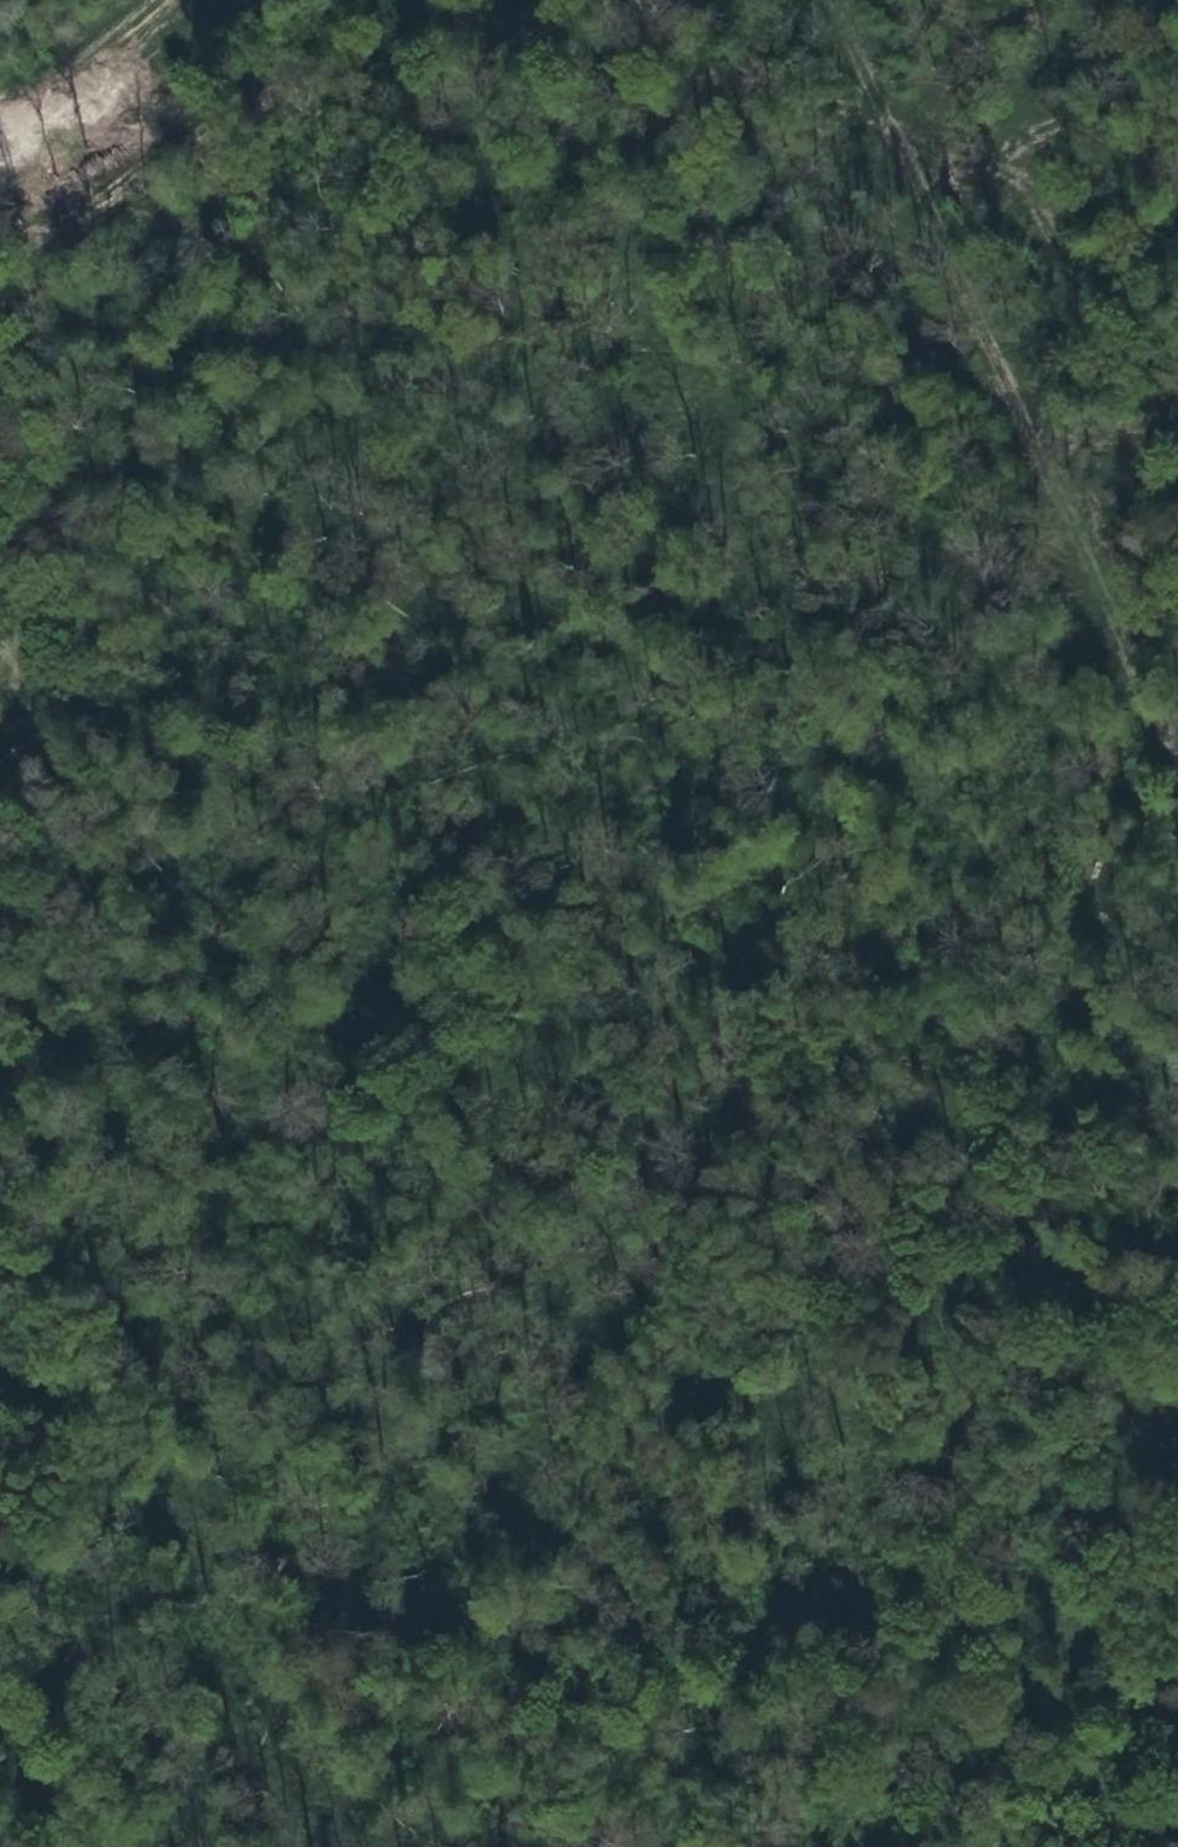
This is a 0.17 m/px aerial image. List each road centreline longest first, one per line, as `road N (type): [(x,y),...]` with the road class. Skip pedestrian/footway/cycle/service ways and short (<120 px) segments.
road 1 (track): [(186,0),(0,150)]
road 2 (track): [(1177,1791),(1052,1846)]

